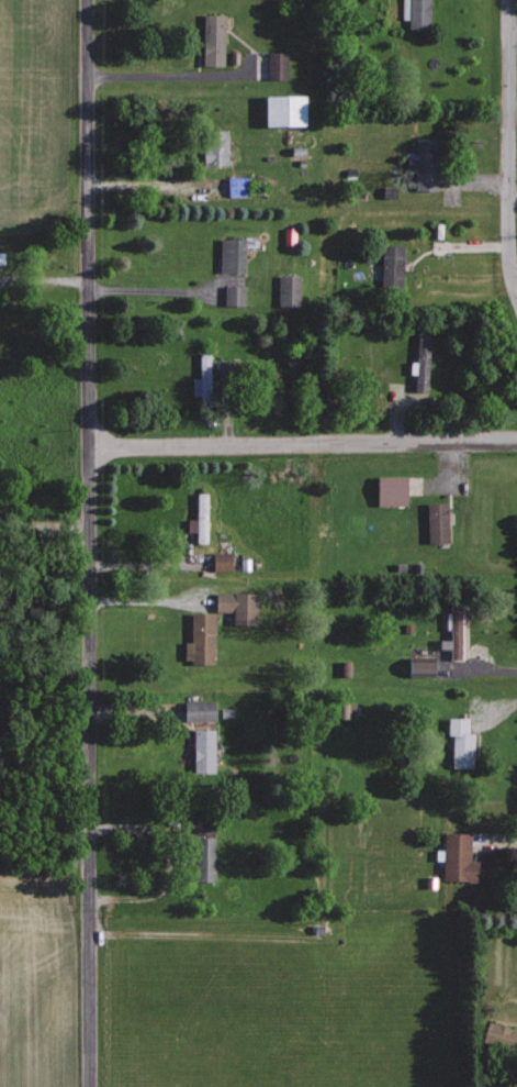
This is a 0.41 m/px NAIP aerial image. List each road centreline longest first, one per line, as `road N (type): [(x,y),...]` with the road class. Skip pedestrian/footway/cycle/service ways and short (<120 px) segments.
road 1 (tertiary): [(88,1086),(87,0)]
road 2 (residential): [(516,440),(87,445)]
road 3 (residential): [(516,293),(506,225),(508,0)]

